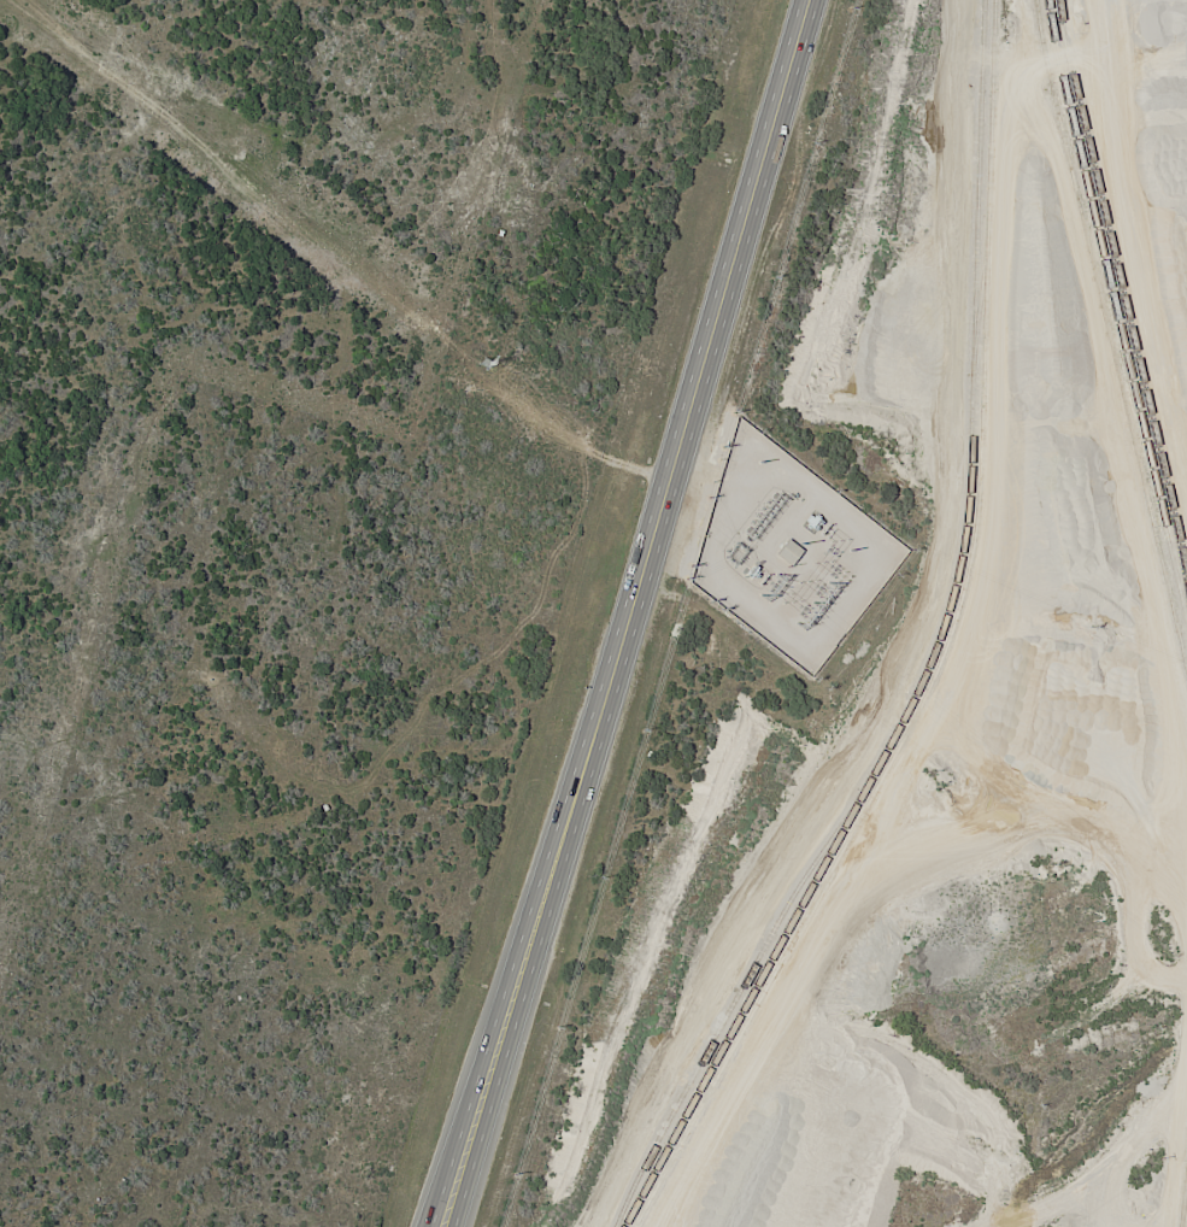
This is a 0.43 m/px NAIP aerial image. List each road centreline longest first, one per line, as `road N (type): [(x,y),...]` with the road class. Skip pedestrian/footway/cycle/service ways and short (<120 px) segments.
road 1 (trunk): [(444,1226),(809,0)]

